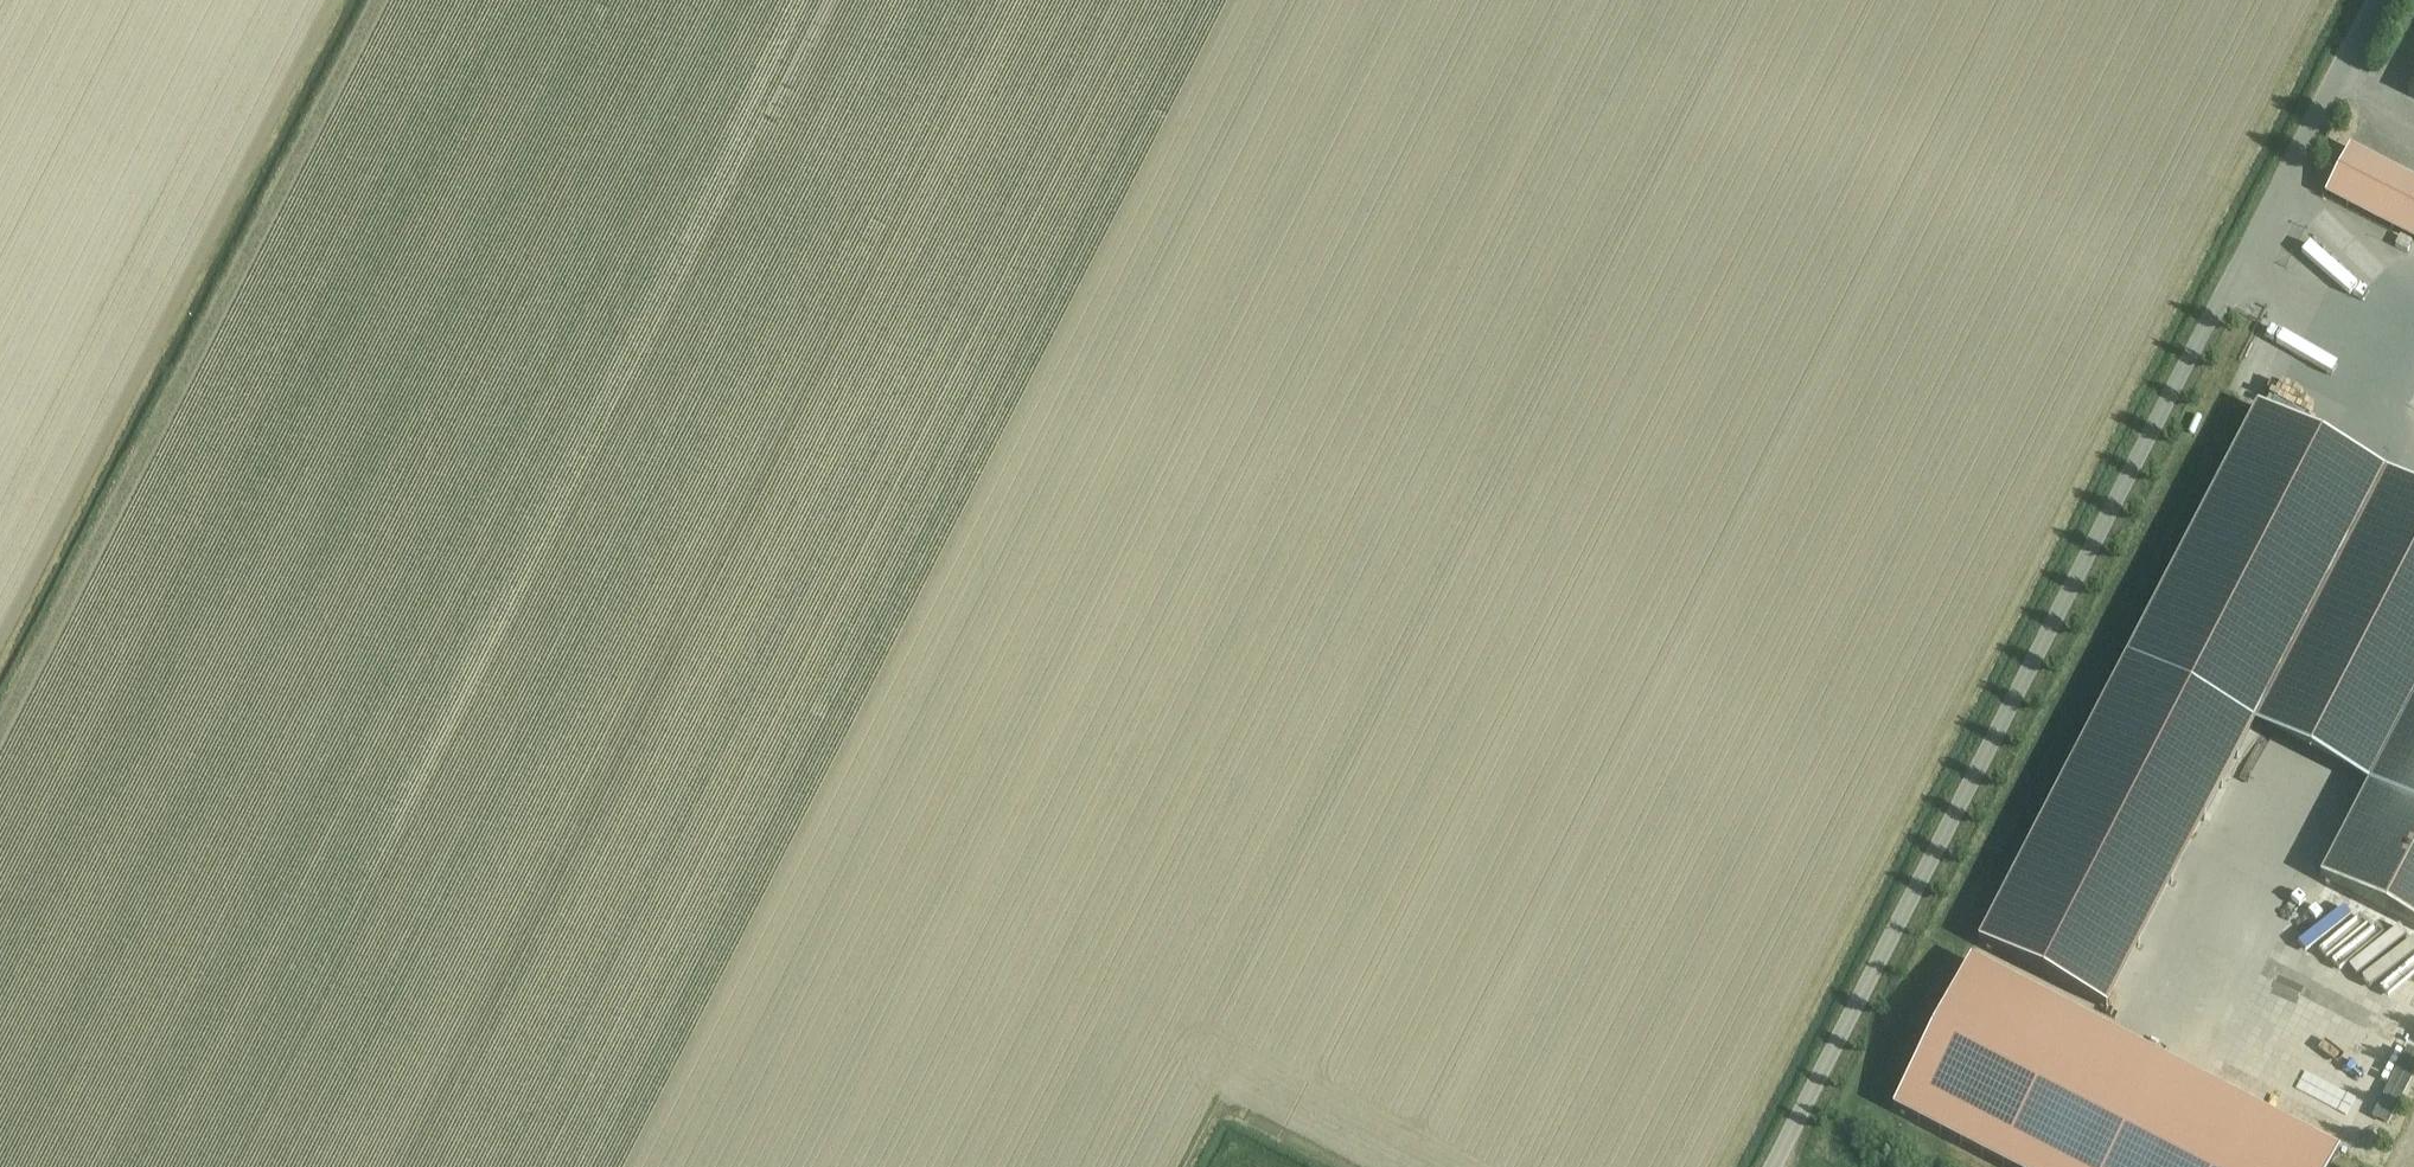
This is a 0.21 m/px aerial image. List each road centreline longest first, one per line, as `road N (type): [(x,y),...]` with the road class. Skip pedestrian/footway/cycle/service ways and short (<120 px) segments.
road 1 (unclassified): [(1772,1166),(2378,0)]

